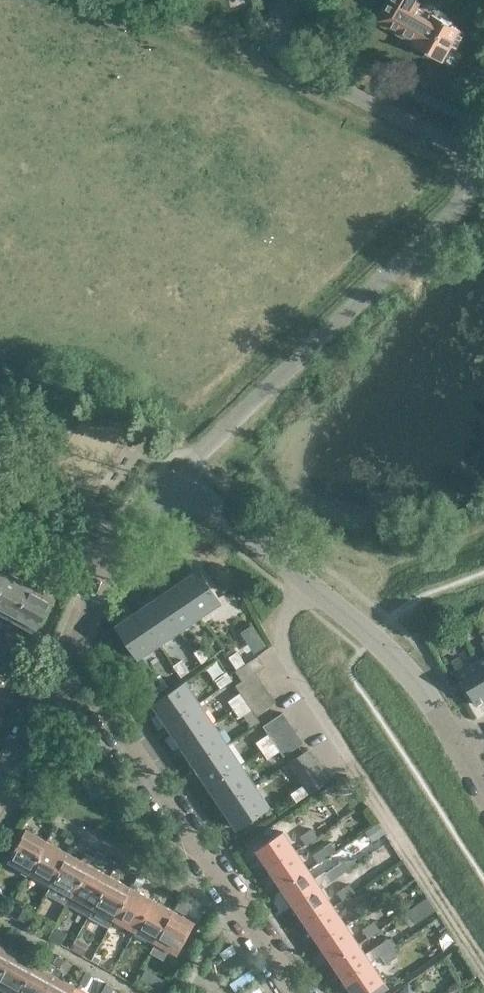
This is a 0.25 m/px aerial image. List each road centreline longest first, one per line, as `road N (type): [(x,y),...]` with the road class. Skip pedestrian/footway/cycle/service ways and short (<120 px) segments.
road 1 (unclassified): [(176,481),(473,195),(477,173),(466,152),(271,42),(295,0)]
road 2 (residential): [(296,992),(71,660)]
road 3 (tertiary): [(176,481),(375,638),(466,745)]
road 4 (track): [(483,964),(353,769)]
road 5 (tertiary): [(0,781),(71,660)]
road 6 (residential): [(107,553),(0,494)]

